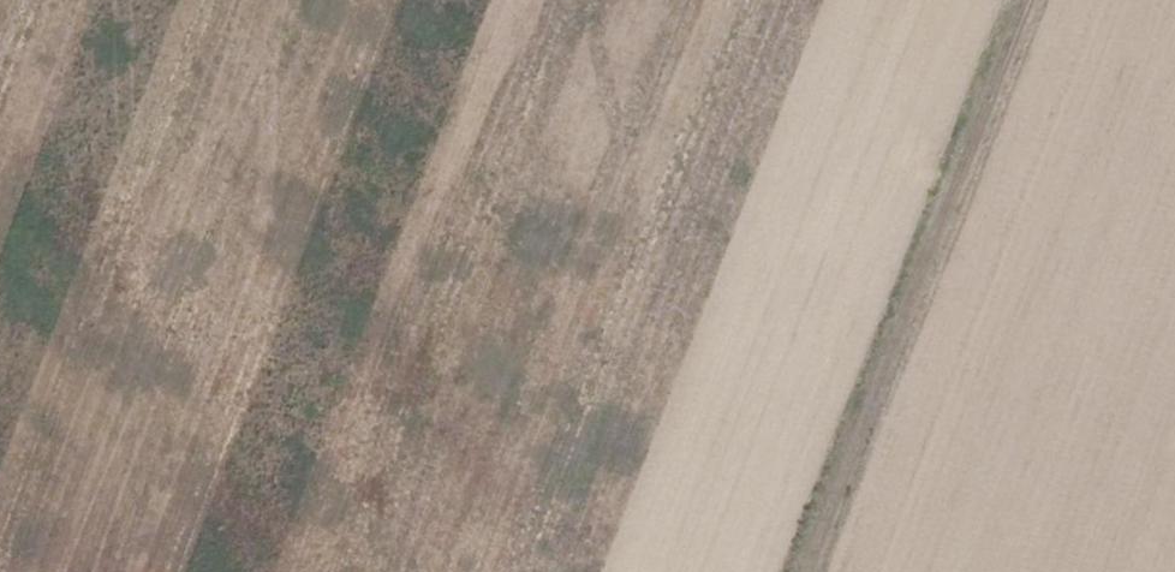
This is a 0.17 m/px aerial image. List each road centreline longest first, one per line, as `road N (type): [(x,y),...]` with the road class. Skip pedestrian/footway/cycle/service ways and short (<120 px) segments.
road 1 (track): [(1014,0),(798,571)]

